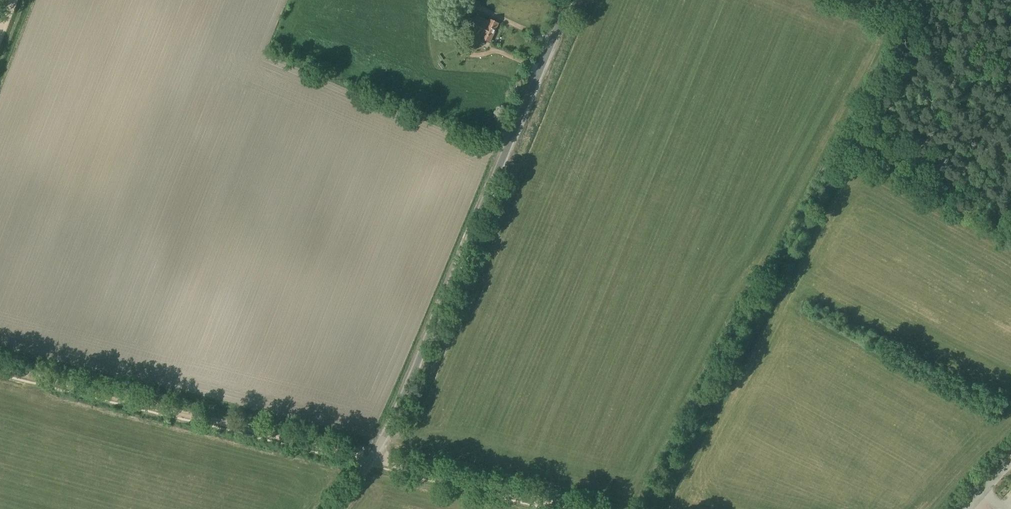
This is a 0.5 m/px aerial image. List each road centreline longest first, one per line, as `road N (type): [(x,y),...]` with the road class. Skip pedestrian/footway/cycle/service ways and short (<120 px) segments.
road 1 (track): [(575,508),(0,368)]
road 2 (unclassified): [(333,508),(380,446),(571,0)]

